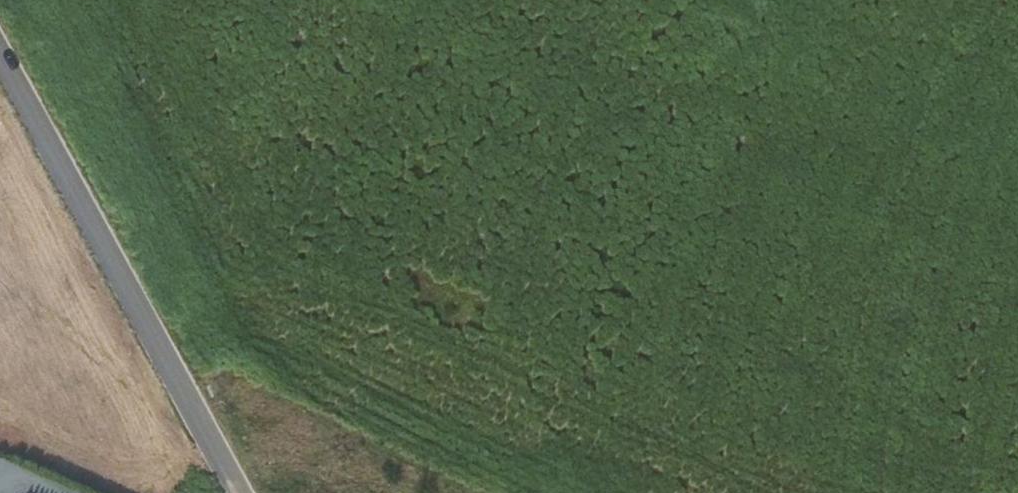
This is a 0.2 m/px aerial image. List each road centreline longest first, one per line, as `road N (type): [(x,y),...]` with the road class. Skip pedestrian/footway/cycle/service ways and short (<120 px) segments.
road 1 (unclassified): [(0,48),(243,492)]

